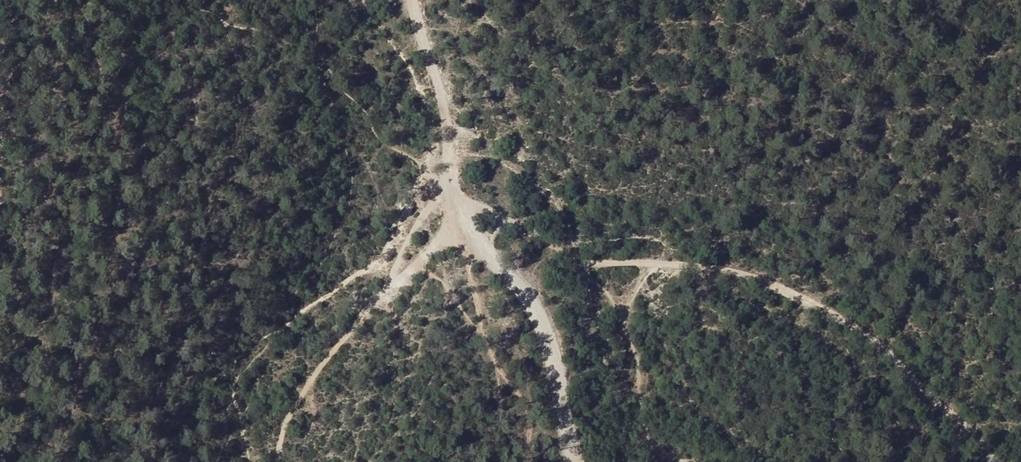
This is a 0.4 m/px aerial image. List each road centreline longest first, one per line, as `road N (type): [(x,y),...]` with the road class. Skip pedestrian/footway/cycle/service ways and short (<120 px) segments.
road 1 (track): [(415,0),(458,216),(539,308),(577,461)]
road 2 (track): [(575,258),(717,266),(775,286),(881,346),(1007,461)]
road 3 (track): [(283,461),(286,409),(458,216)]
road 4 (track): [(646,461),(614,325),(623,288),(646,262)]
road 5 (track): [(575,258),(467,201),(455,177)]

